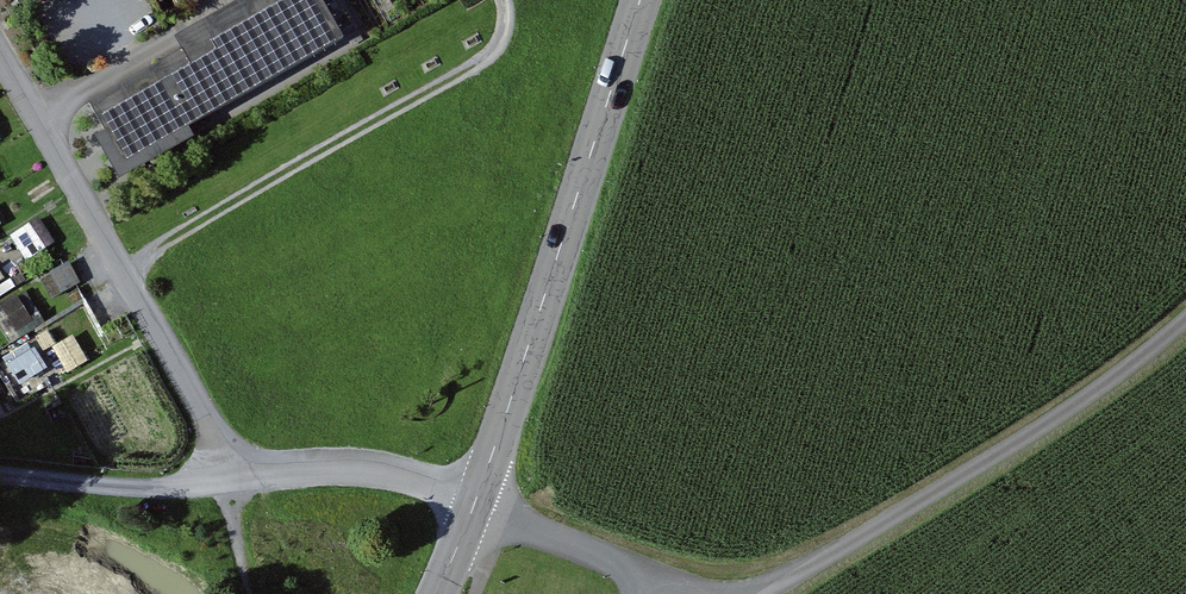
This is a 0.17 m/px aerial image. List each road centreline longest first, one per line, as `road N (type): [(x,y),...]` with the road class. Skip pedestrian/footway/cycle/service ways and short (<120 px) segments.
road 1 (secondary): [(475,504),(638,0)]
road 2 (unclassified): [(765,593),(1082,402),(1185,317)]
road 3 (residential): [(237,478),(0,55)]
road 4 (unclassified): [(475,504),(642,582),(715,593)]
road 5 (residential): [(237,478),(367,470),(475,504)]

